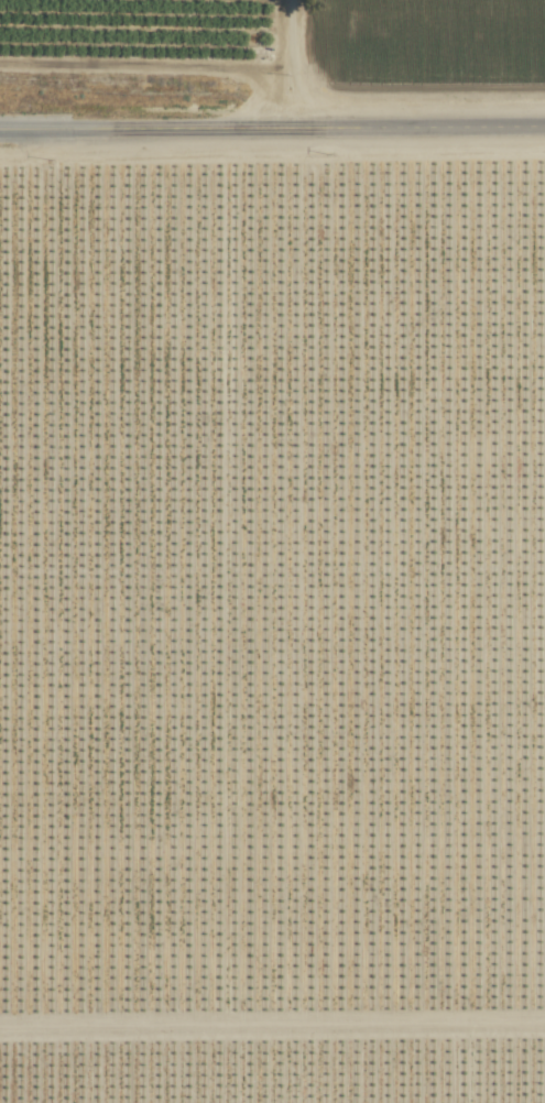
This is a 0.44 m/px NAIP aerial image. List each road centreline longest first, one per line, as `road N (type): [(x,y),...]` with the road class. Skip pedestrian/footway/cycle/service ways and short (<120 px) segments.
road 1 (tertiary): [(0,127),(544,124)]

